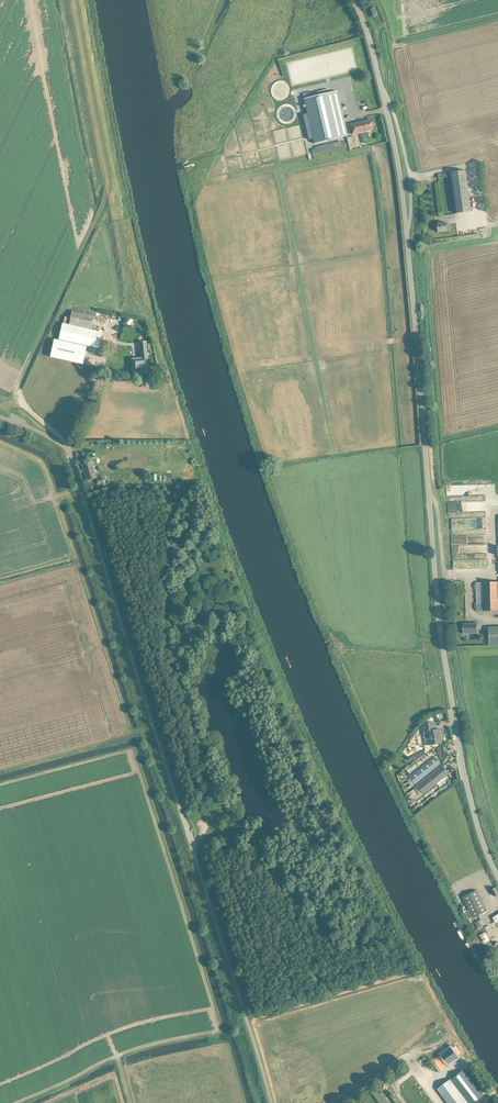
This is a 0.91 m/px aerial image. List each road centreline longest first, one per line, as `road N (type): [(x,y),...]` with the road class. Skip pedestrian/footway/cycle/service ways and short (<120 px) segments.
road 1 (unclassified): [(497,875),(472,802),(441,633),(399,164),(353,0)]
road 2 (unclassified): [(273,1102),(67,449),(0,416)]
road 3 (track): [(74,0),(107,183),(17,390),(64,446)]

